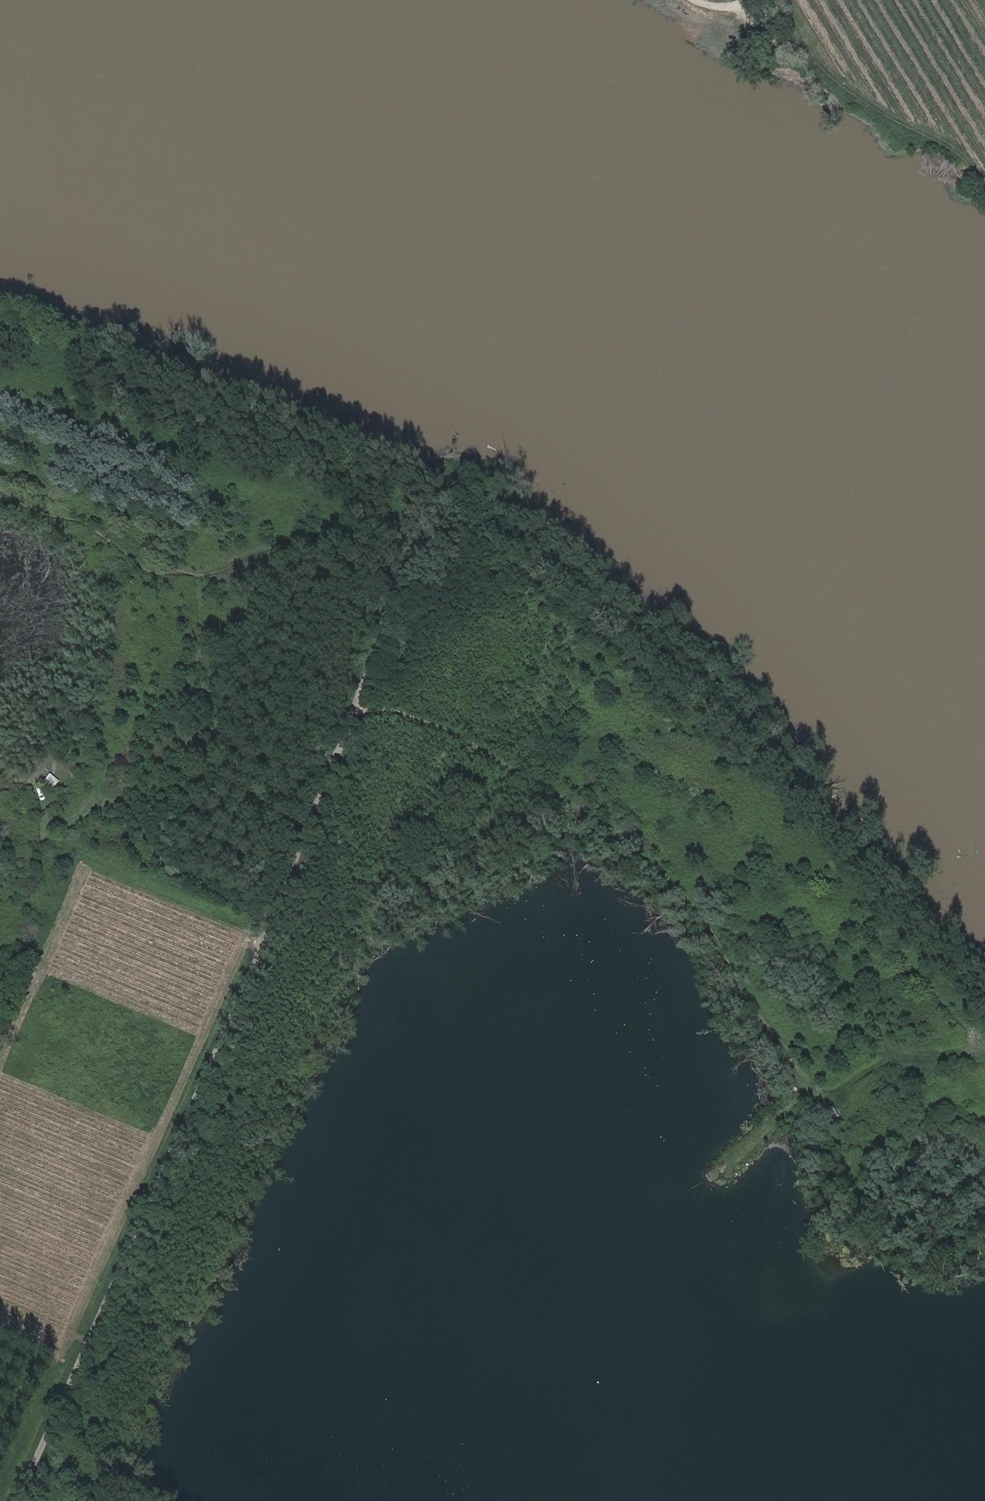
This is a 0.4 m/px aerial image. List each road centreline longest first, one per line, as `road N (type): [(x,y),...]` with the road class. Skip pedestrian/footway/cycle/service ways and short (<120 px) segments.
road 1 (unclassified): [(452,481),(269,933),(15,1500)]
road 2 (track): [(0,490),(172,574),(243,566),(327,533),(366,537),(393,551)]

